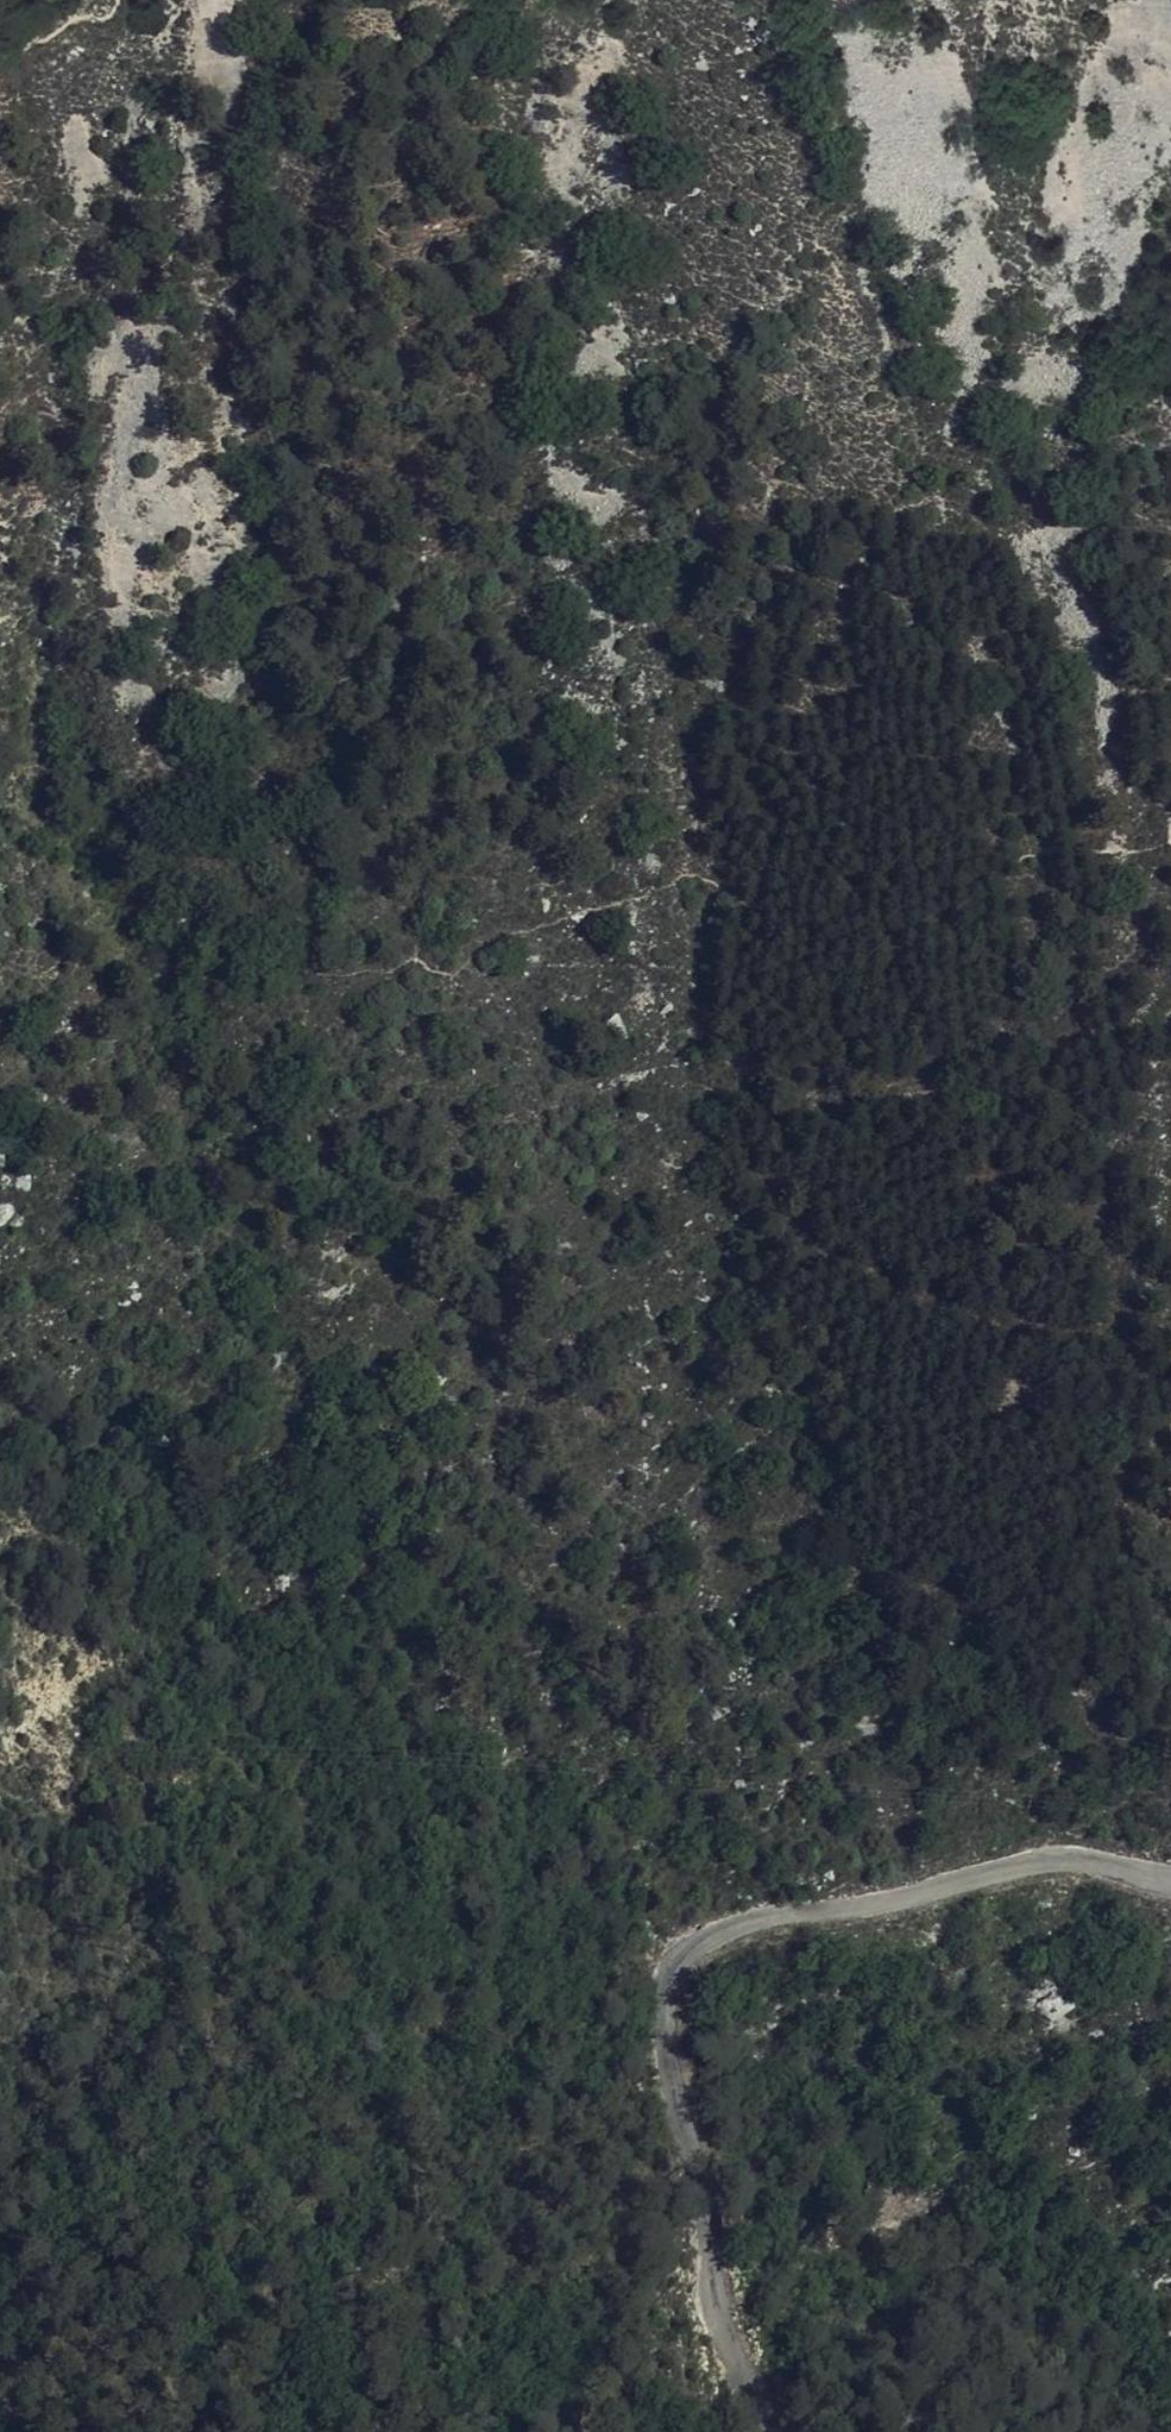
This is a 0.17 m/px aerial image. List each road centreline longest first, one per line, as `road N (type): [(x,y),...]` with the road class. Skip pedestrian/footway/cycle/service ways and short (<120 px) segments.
road 1 (tertiary): [(764,2431),(717,2292),(665,2025),(671,1966),(717,1931),(763,1917),(878,1903),(1028,1863),(1078,1859),(1170,1880)]

